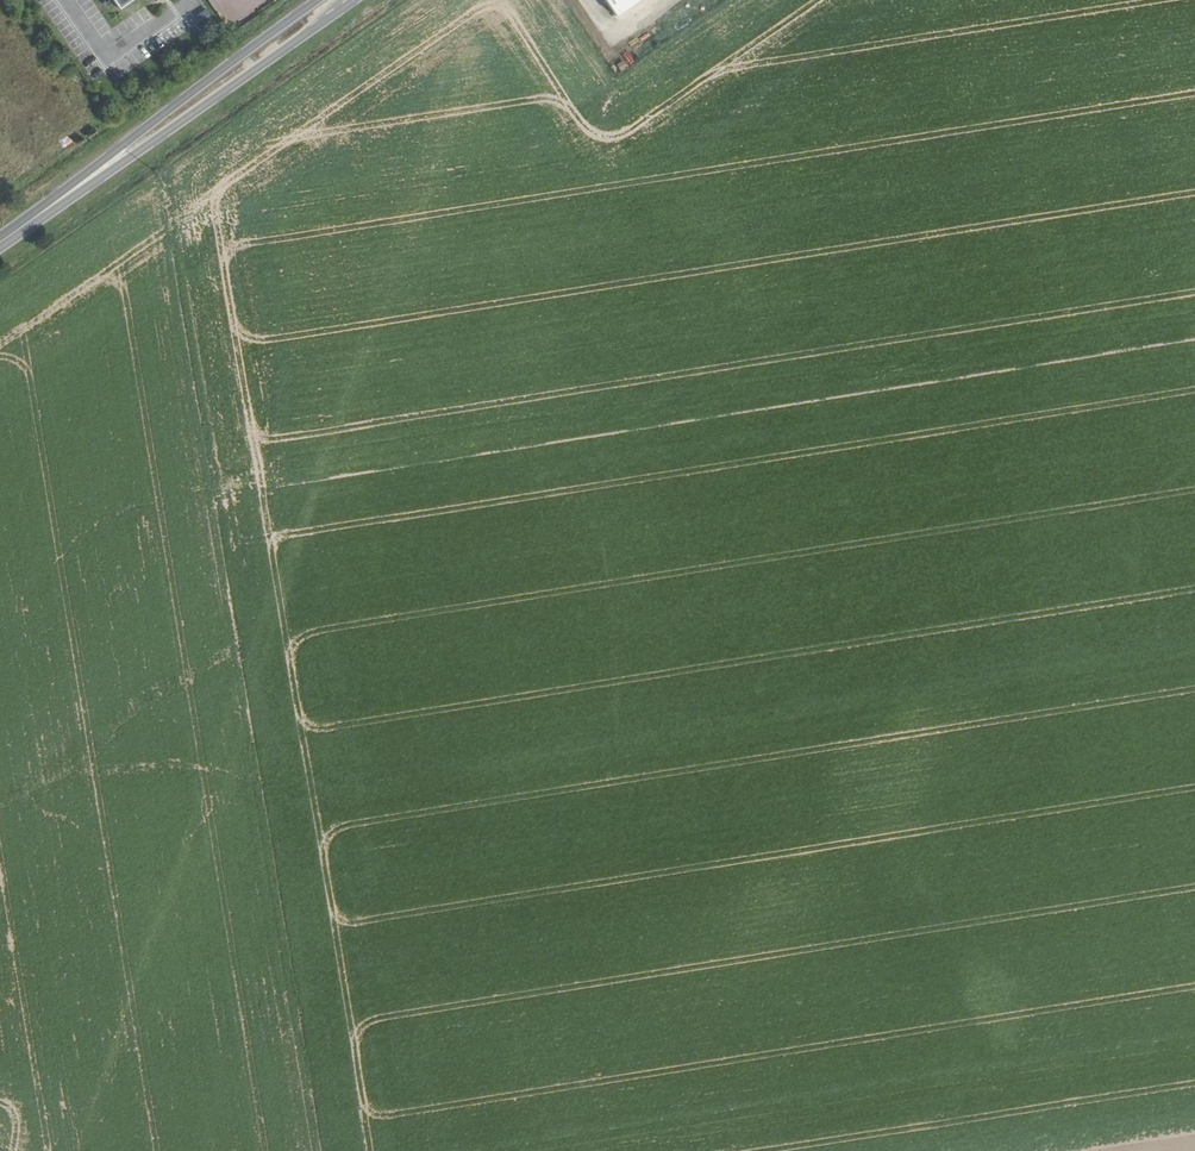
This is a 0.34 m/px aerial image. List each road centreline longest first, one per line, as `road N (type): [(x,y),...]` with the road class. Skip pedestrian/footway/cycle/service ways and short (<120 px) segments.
road 1 (secondary): [(0,242),(339,0)]

